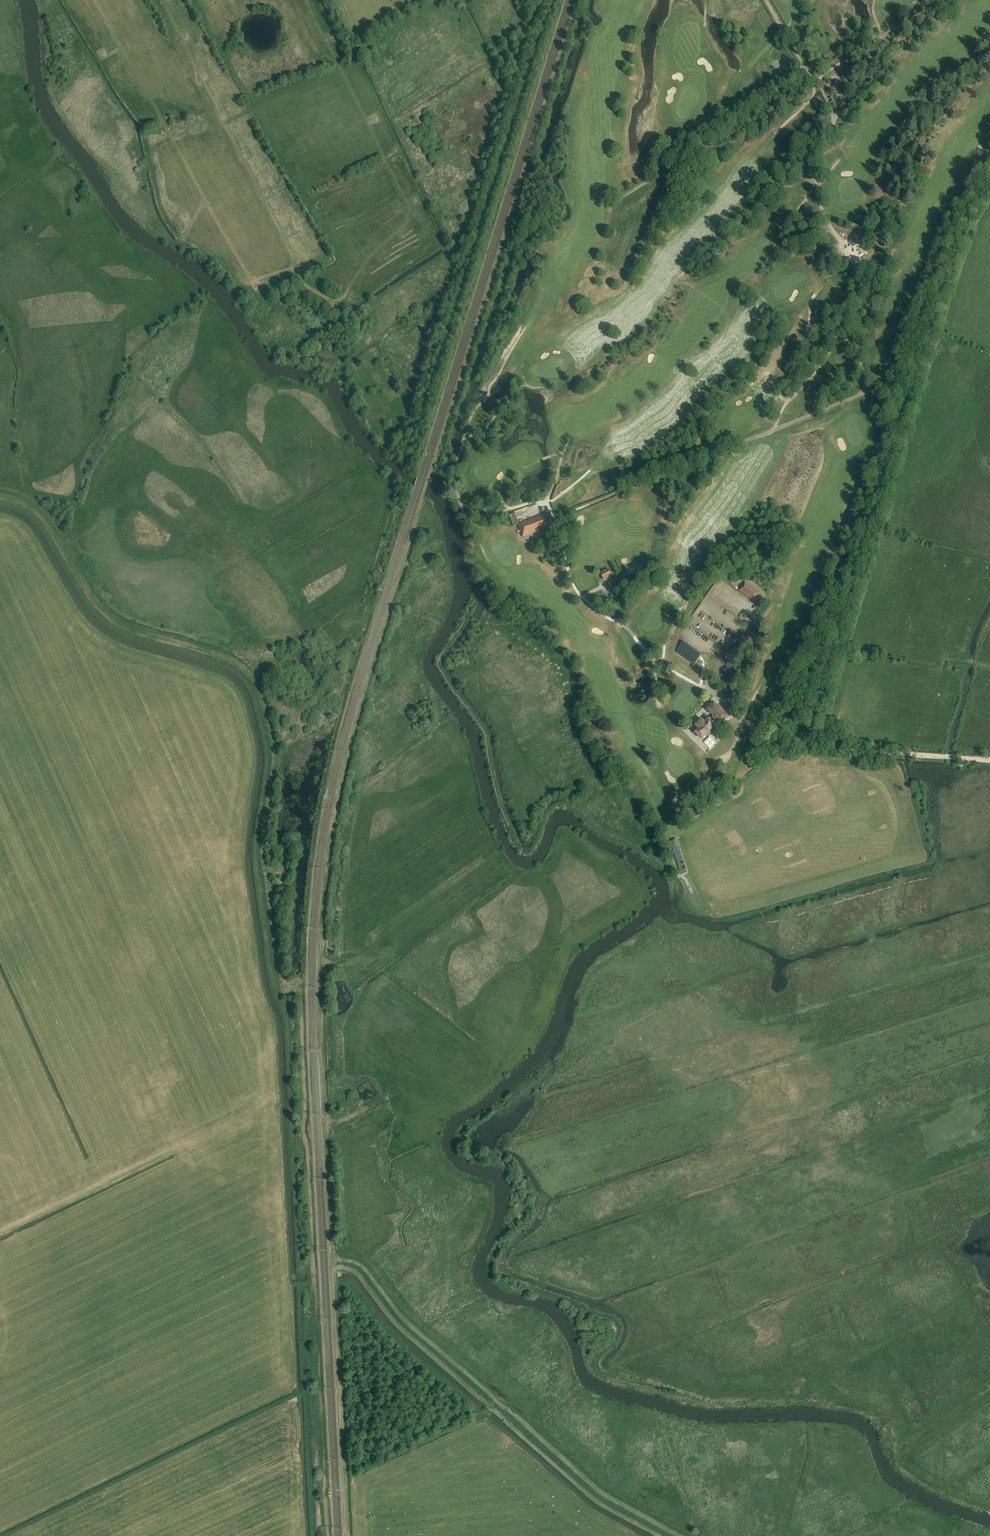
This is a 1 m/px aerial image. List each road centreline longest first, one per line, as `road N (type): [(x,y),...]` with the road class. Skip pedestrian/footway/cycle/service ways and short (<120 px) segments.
road 1 (unclassified): [(720,698),(767,738),(789,741),(810,728),(958,243),(989,182)]
road 2 (track): [(0,495),(41,515),(110,617),(222,655),(250,674),(272,746),(262,861),(275,963),(289,989)]
road 3 (track): [(989,761),(820,748),(810,728)]

